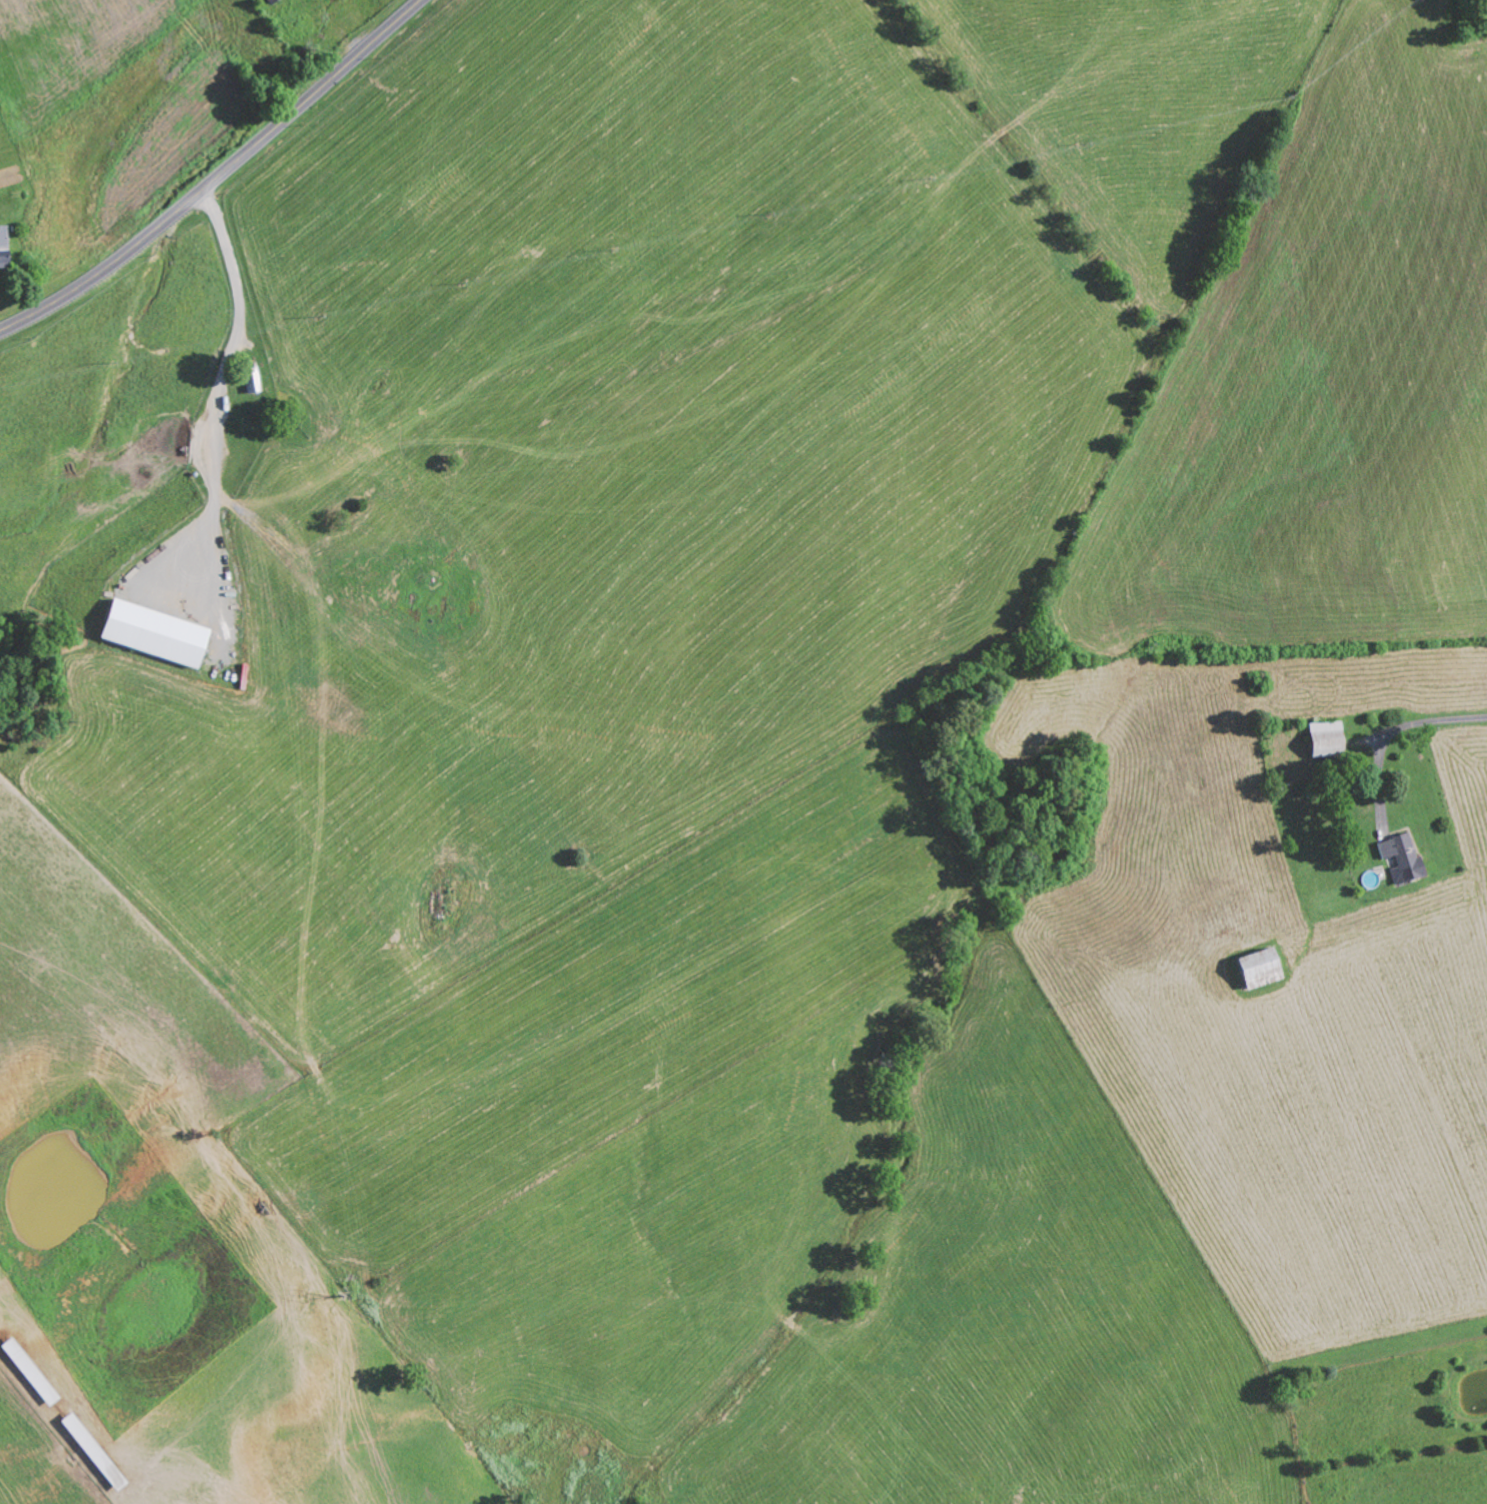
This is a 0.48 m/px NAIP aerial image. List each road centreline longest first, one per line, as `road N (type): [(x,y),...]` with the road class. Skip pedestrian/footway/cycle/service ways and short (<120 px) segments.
road 1 (secondary): [(425,0),(119,262),(0,332)]

